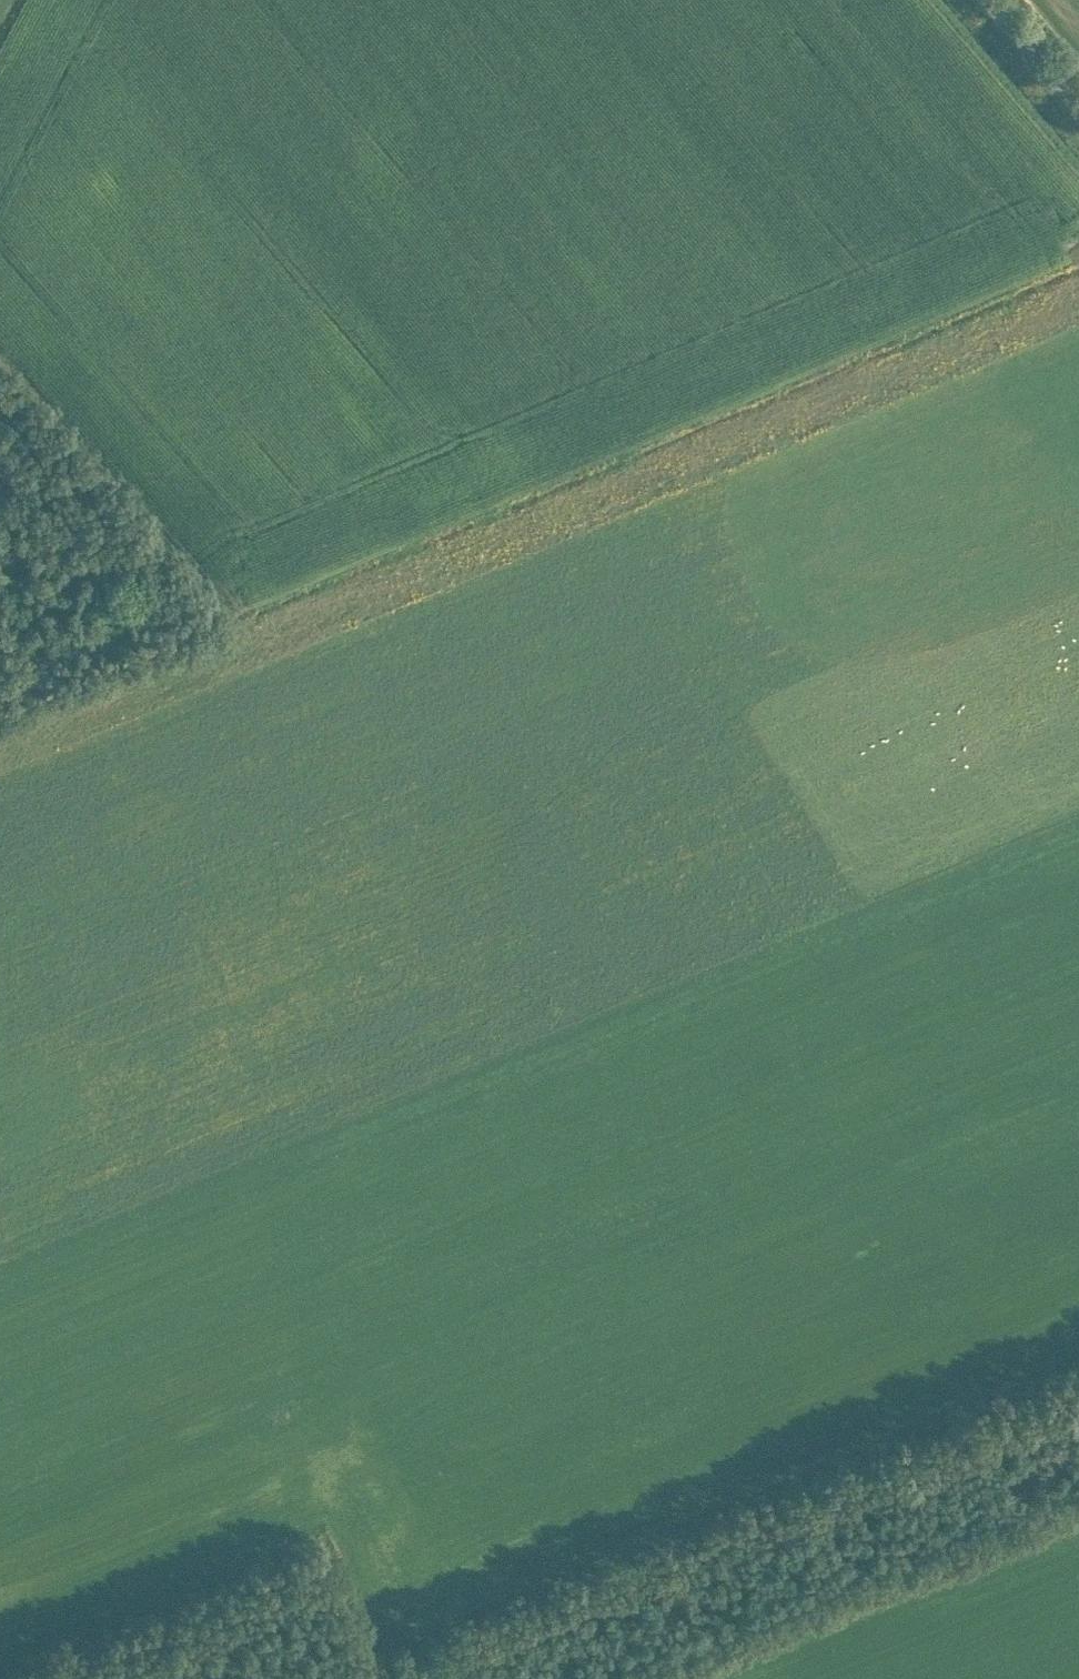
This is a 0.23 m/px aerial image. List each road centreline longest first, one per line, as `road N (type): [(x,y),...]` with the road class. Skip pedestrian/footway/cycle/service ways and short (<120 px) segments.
road 1 (unclassified): [(1078,107),(987,0)]

